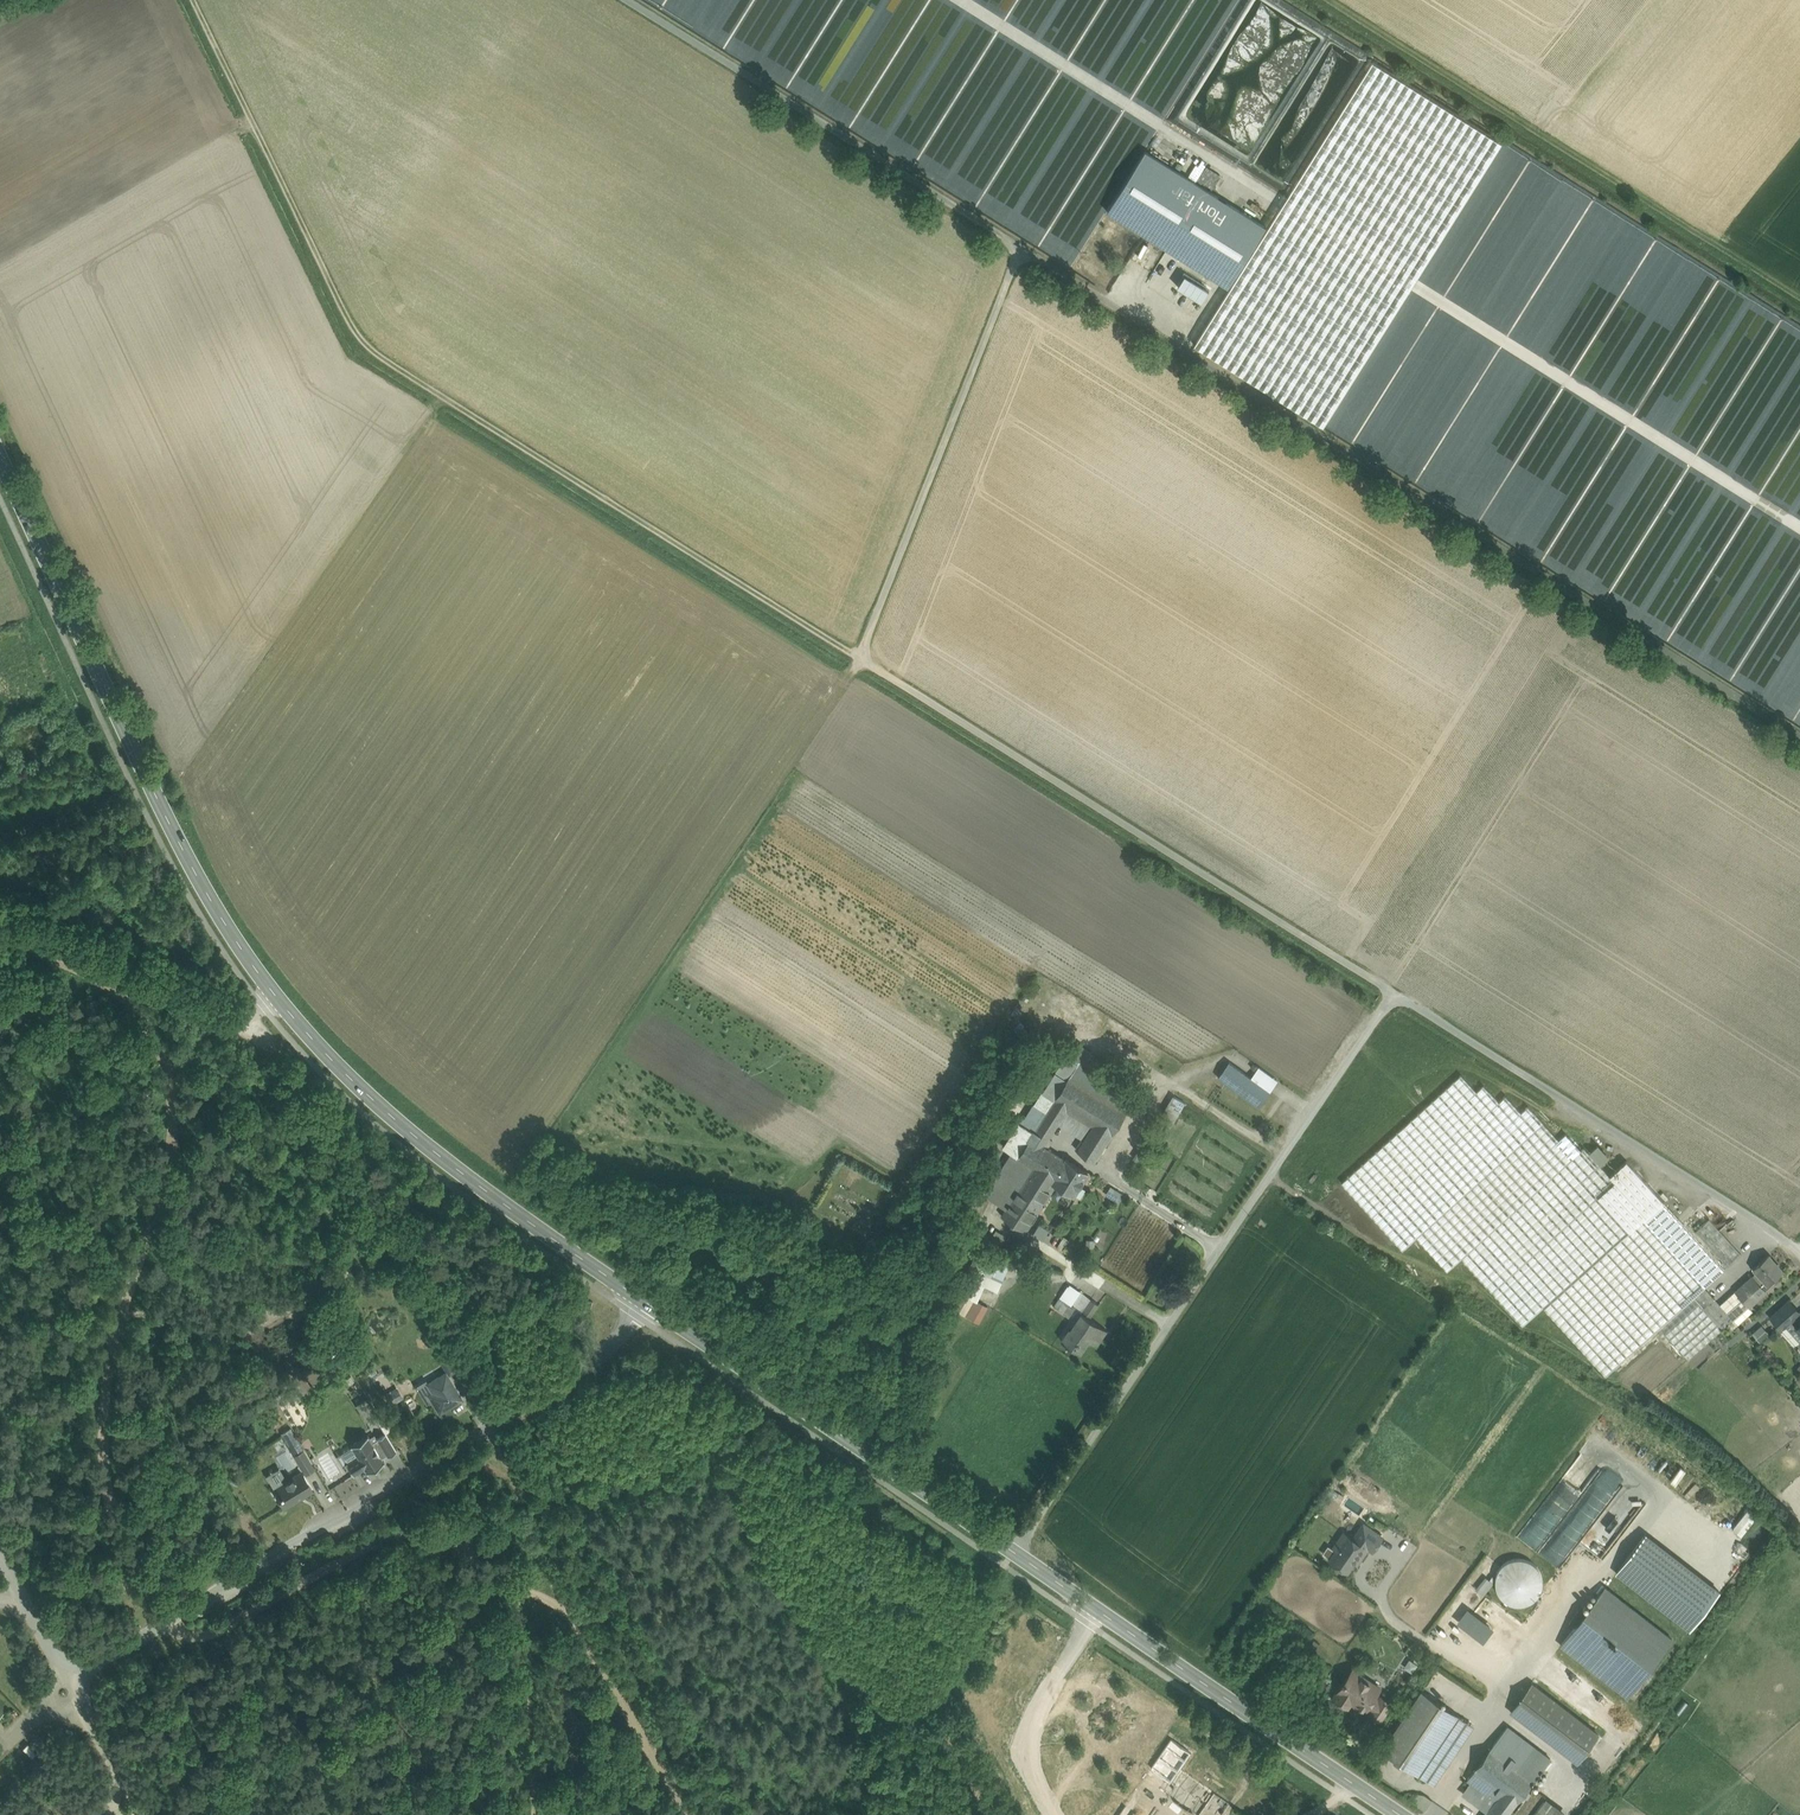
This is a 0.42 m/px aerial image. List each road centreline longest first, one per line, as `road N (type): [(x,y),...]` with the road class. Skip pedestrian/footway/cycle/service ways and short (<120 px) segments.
road 1 (unclassified): [(634,0),(1799,733)]
road 2 (unclassified): [(1799,1253),(1391,993),(1014,1552)]
road 3 (track): [(1391,993),(855,653),(1018,242)]
road 4 (track): [(855,653),(361,340),(193,0)]
road 5 (unclassified): [(645,1302),(588,1367),(160,1627),(97,1670),(80,1692)]
road 6 (secondary): [(284,1001),(258,974),(180,841),(0,462)]
road 7 (track): [(1328,0),(1799,297)]
road 8 (secondary): [(645,1302),(475,1183),(359,1088),(284,1001)]
road 9 (secondary): [(1406,1814),(1014,1552)]
road 10 (secondary): [(1014,1552),(645,1302)]
road 11 (unclassified): [(284,1001),(254,1019),(219,1012),(0,909)]
road 12 (unclassified): [(9,1567),(80,1692)]
road 13 (unclassified): [(80,1692),(144,1804)]

